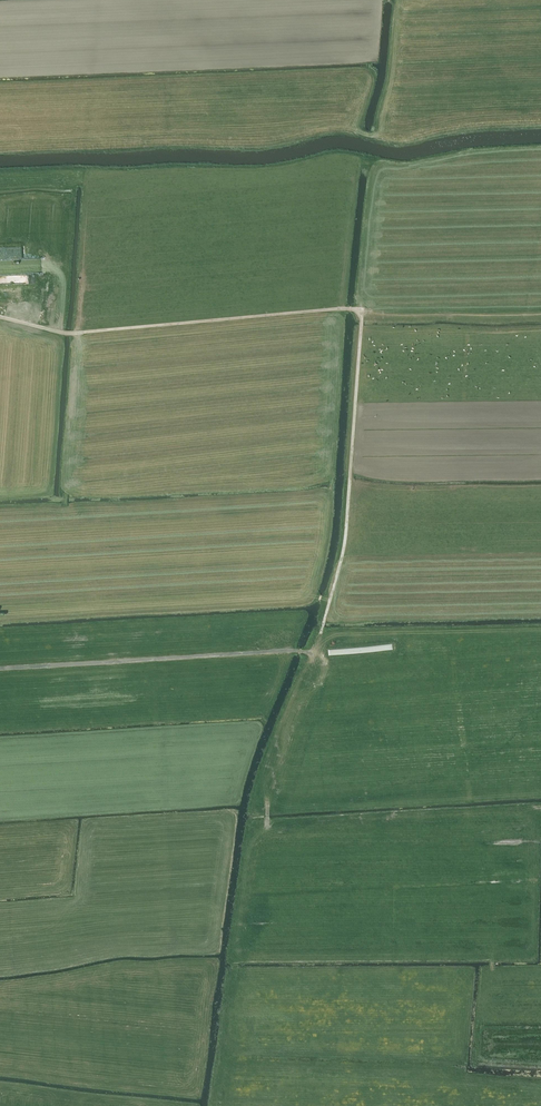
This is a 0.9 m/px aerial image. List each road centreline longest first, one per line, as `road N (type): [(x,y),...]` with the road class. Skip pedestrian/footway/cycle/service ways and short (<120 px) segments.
road 1 (track): [(0,317),(65,333),(362,310),(345,542),(320,633)]
road 2 (track): [(0,669),(314,653),(320,633)]

